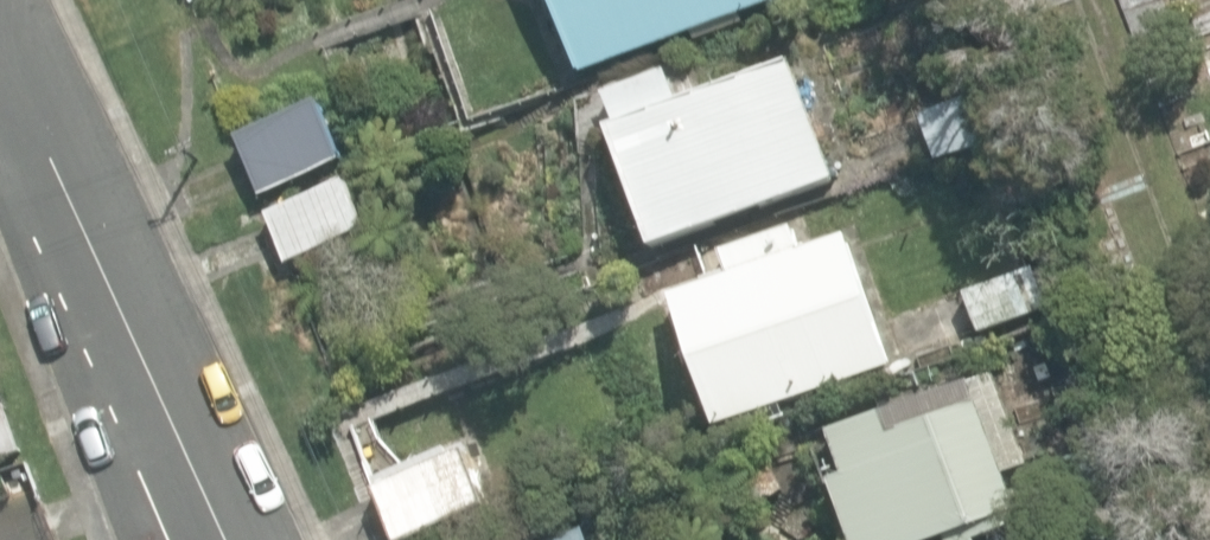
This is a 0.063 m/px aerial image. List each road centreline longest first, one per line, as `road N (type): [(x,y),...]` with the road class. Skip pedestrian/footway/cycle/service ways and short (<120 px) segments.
road 1 (residential): [(230,539),(0,46)]

